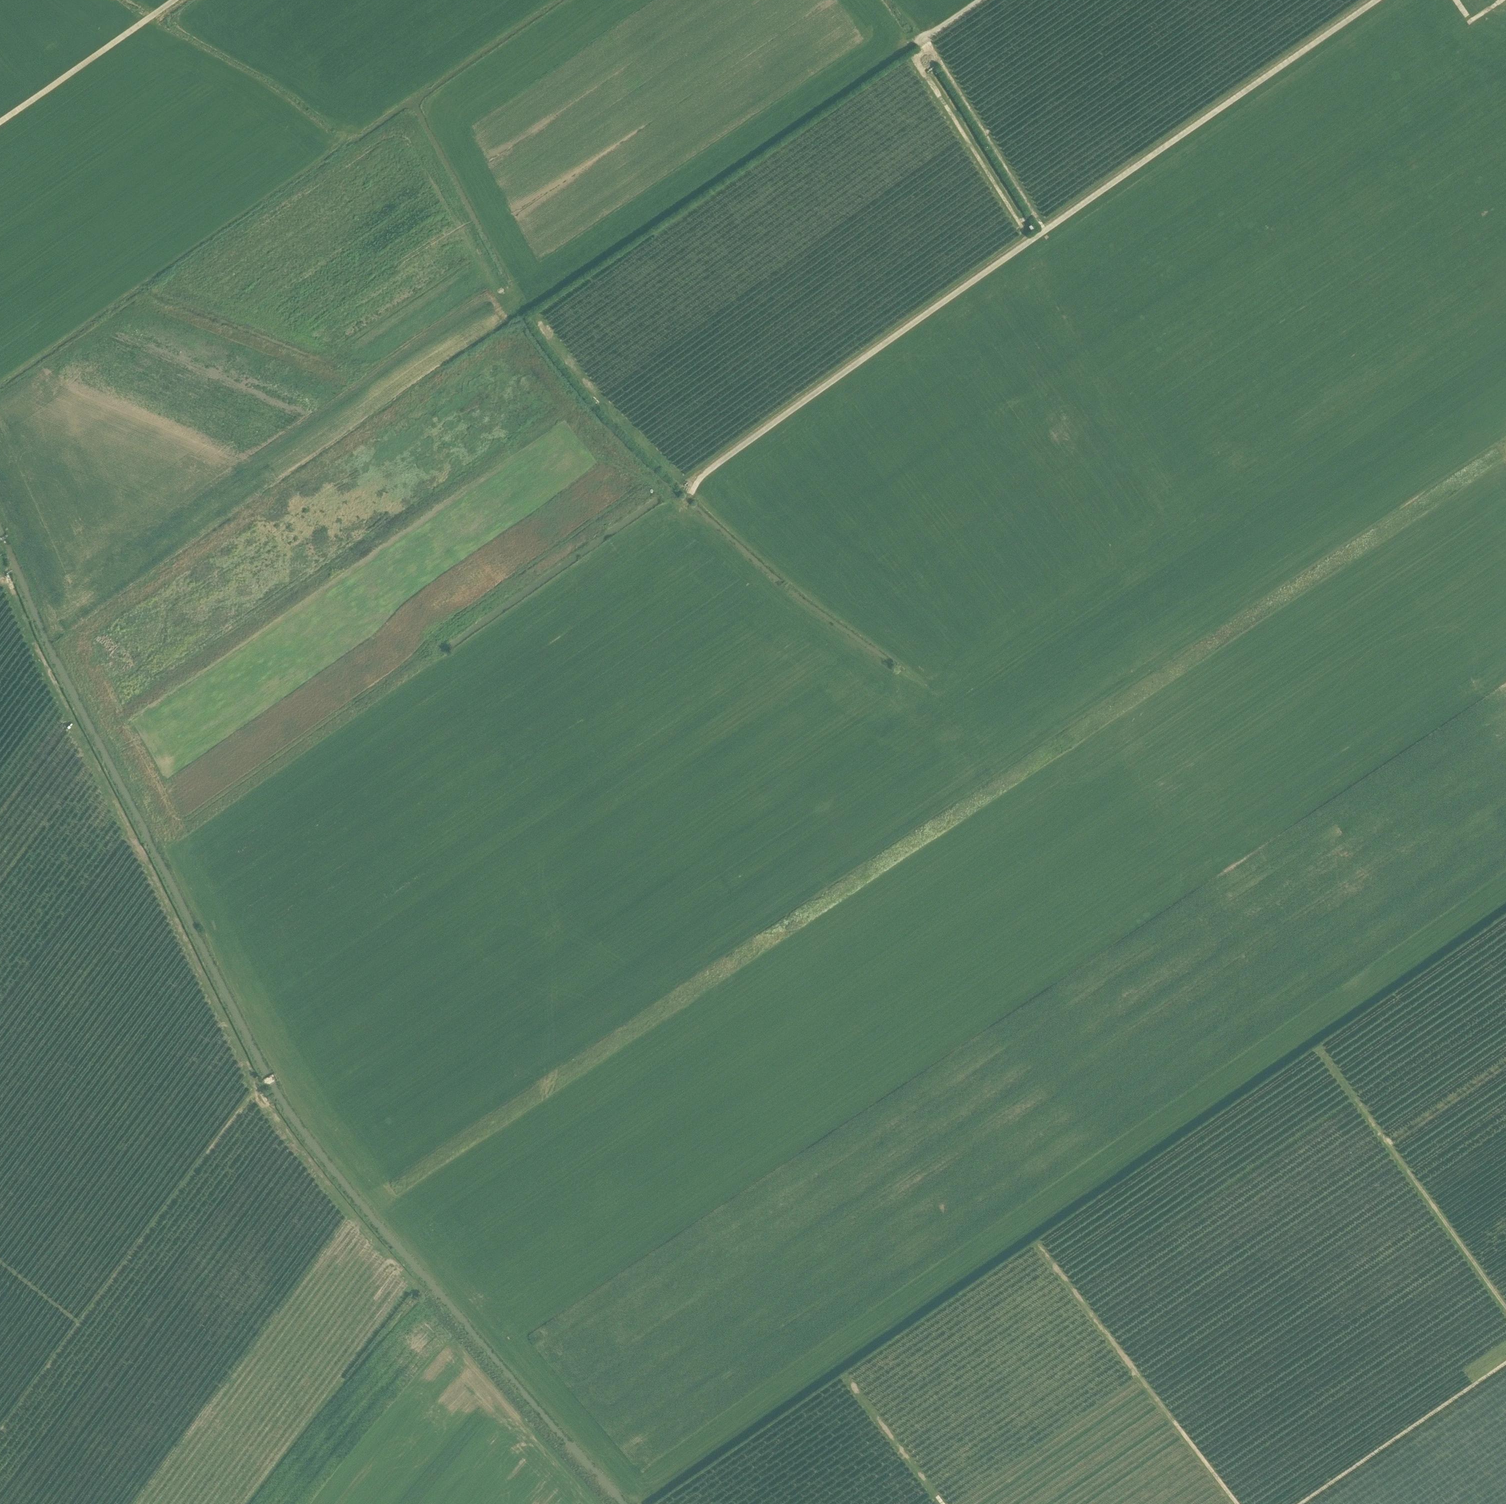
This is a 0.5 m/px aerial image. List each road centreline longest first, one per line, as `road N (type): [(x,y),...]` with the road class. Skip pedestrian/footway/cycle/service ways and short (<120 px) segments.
road 1 (track): [(0,1431),(258,1089),(5,570)]
road 2 (track): [(690,492),(914,323),(1387,0)]
road 3 (track): [(517,306),(978,0)]
road 4 (track): [(0,122),(176,0)]

